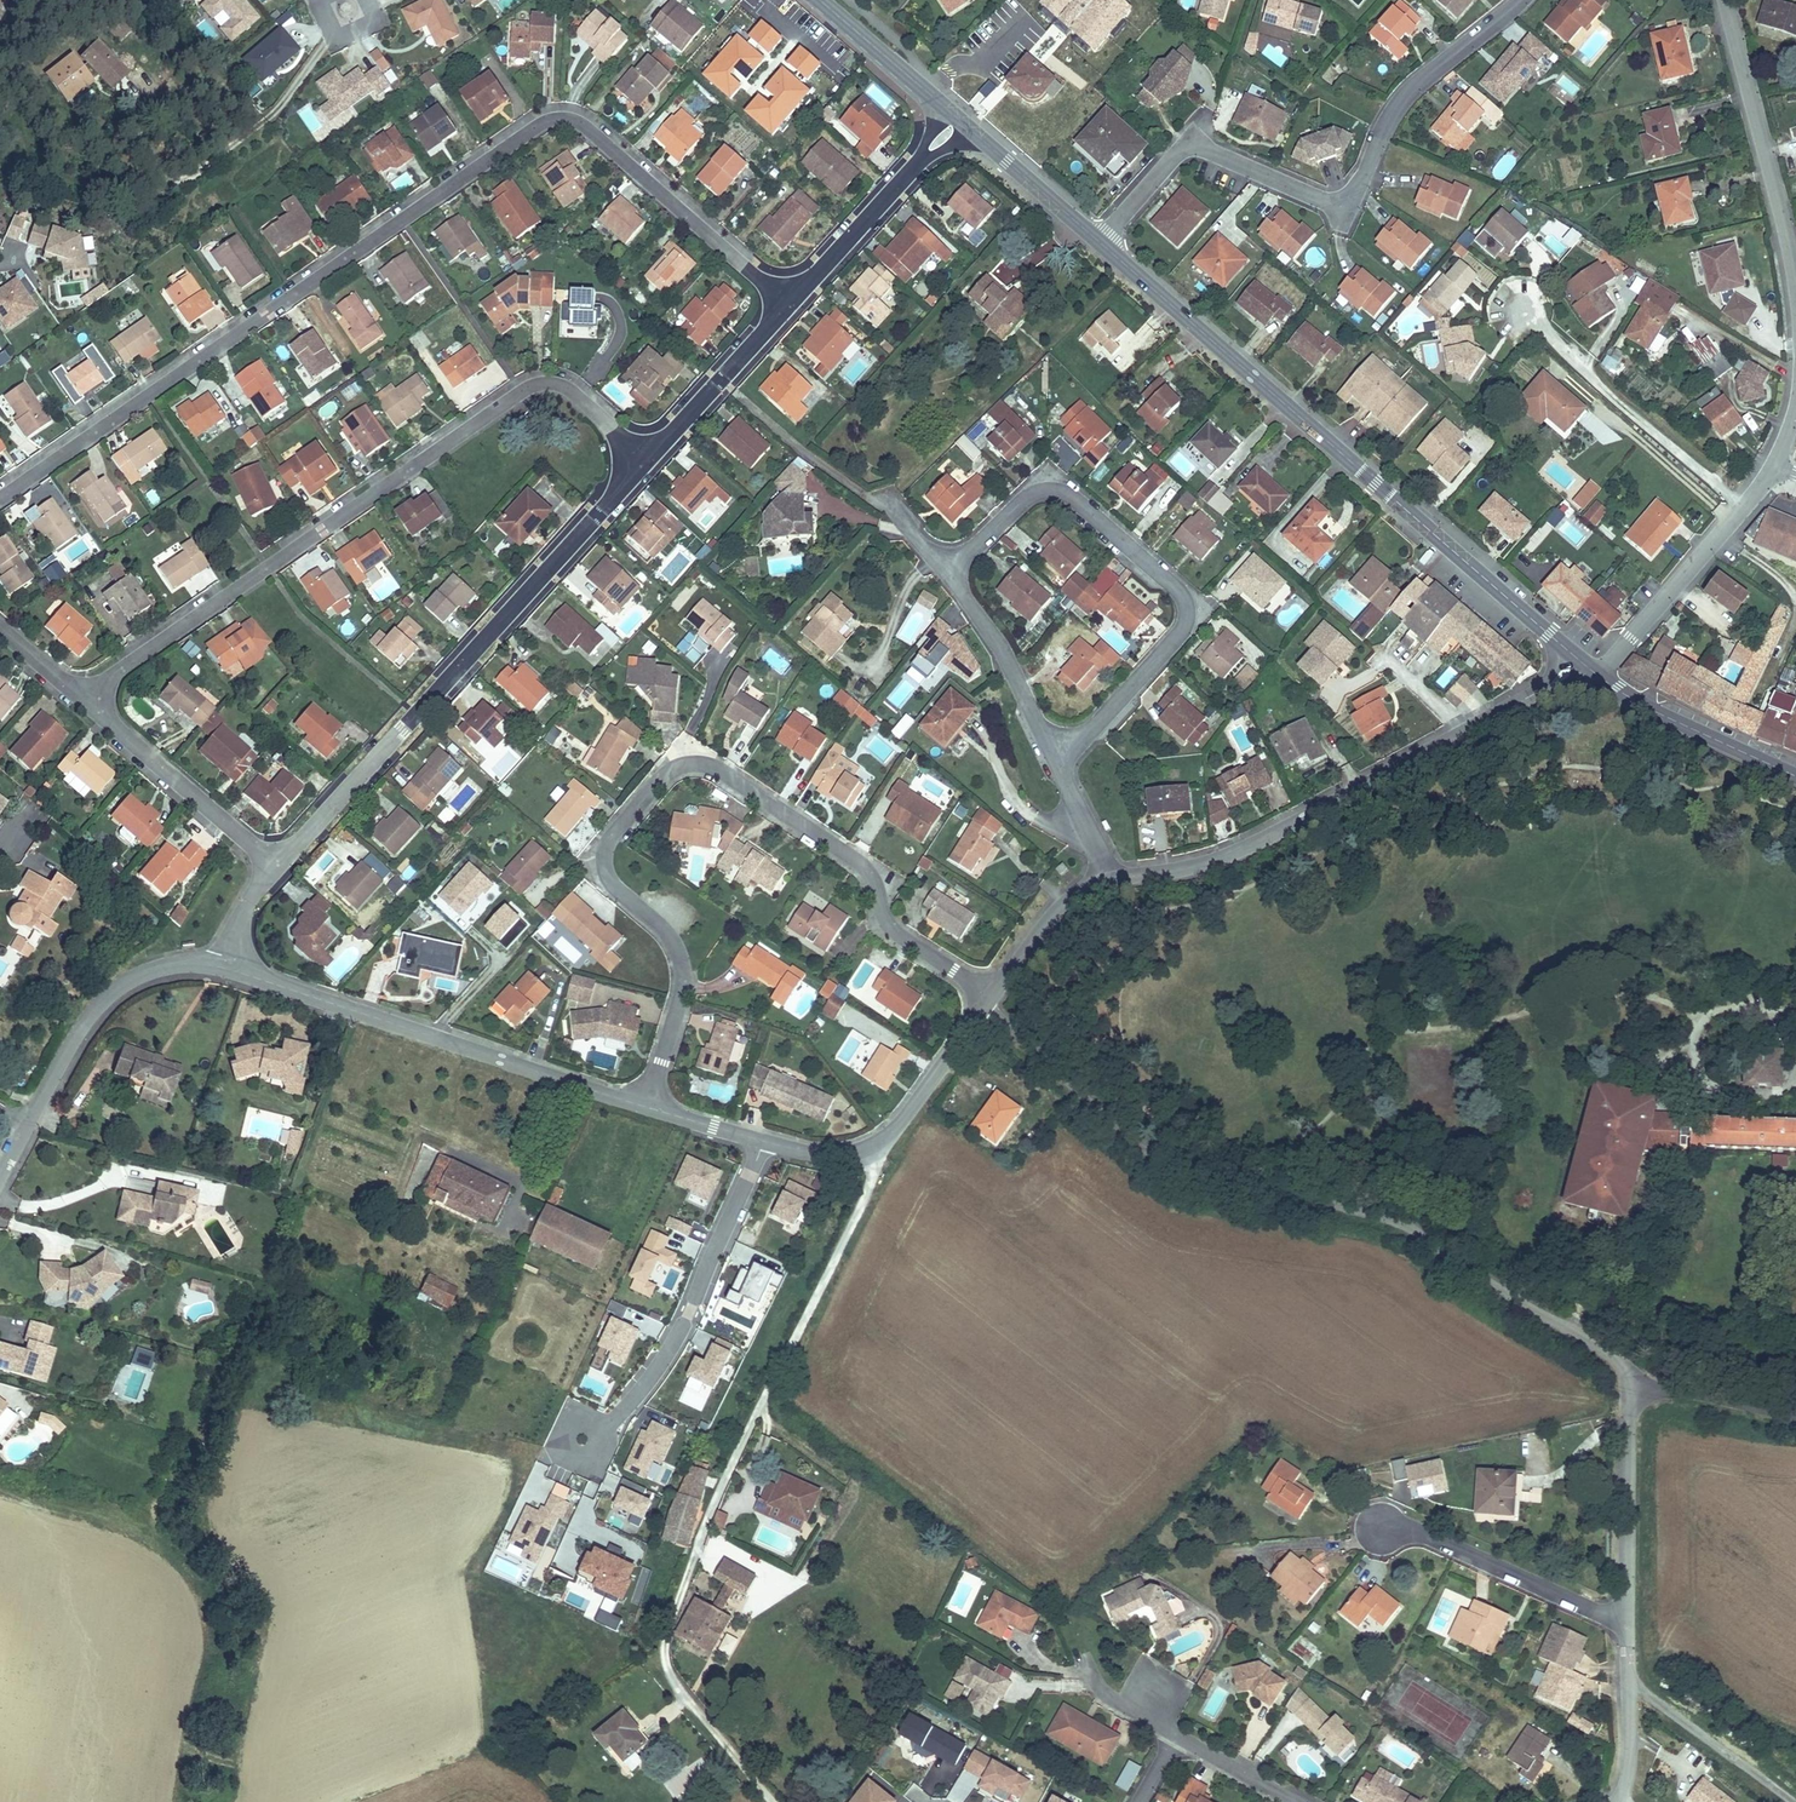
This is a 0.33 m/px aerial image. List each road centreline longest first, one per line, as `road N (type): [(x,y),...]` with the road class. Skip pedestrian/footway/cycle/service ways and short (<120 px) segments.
road 1 (residential): [(788,307),(595,134),(556,118),(144,391),(0,499)]
road 2 (residential): [(648,1107),(685,965),(679,943),(613,874),(608,852),(659,780),(690,759),(725,769),(856,853),(879,883),(893,924),(993,992)]
road 3 (unclassified): [(1634,1391),(1619,1364),(1410,1230),(1371,1211),(1173,1164),(979,1011)]
road 4 (residential): [(870,1142),(874,1171),(710,1509),(666,1648),(678,1686),(772,1801)]
road 5 (residential): [(88,703),(109,679),(522,389),(555,383),(576,392),(644,456)]
road 6 (secondary): [(1586,667),(1102,244)]
road 7 (residential): [(1102,244),(1176,156),(1195,149),(1312,197),(1345,198),(1423,75),(1520,0)]
road 8 (residential): [(275,867),(644,456)]
road 9 (residential): [(952,567),(1025,496),(1058,486),(1080,496),(1183,588),(1192,605),(1188,627),(1063,764)]
road 10 (tertiary): [(1110,878),(1215,861),(1308,821),(1586,667)]
road 11 (tertiary): [(225,969),(648,1107)]
road 12 (residential): [(580,1440),(631,1402),(681,1332),(763,1141)]
road 13 (residential): [(1744,507),(1620,404),(1522,305)]
road 14 (residential): [(1795,289),(1727,1)]
road 15 (tertiary): [(29,1122),(81,1029),(124,984),(182,964),(225,969)]
road 16 (residential): [(1625,1618),(1604,1617),(1429,1538),(1379,1530)]
road 17 (residential): [(88,703),(275,867)]
road 18 (secondary): [(1795,776),(1645,709),(1586,667)]
road 19 (residential): [(1634,1391),(1625,1618)]
road 20 (residential): [(1586,667),(1631,639),(1744,507)]
road 21 (residential): [(1063,764),(1011,658),(952,567)]
road 22 (residential): [(644,456),(788,307)]
road 23 (residential): [(1625,1618),(1629,1757),(1616,1801)]
road 24 (residential): [(788,307),(907,173)]
road 25 (tertiary): [(870,1142),(893,1131),(979,1011)]
road 26 (secondary): [(1102,244),(973,131)]
road 27 (secondary): [(950,111),(821,0)]
road 28 (tertiary): [(993,992),(1065,906),(1110,878)]
road 29 (residential): [(1795,1414),(1698,1392),(1634,1391)]
road 30 (residential): [(1298,1801),(1173,1732)]
road 31 (residential): [(1110,878),(1063,764)]

